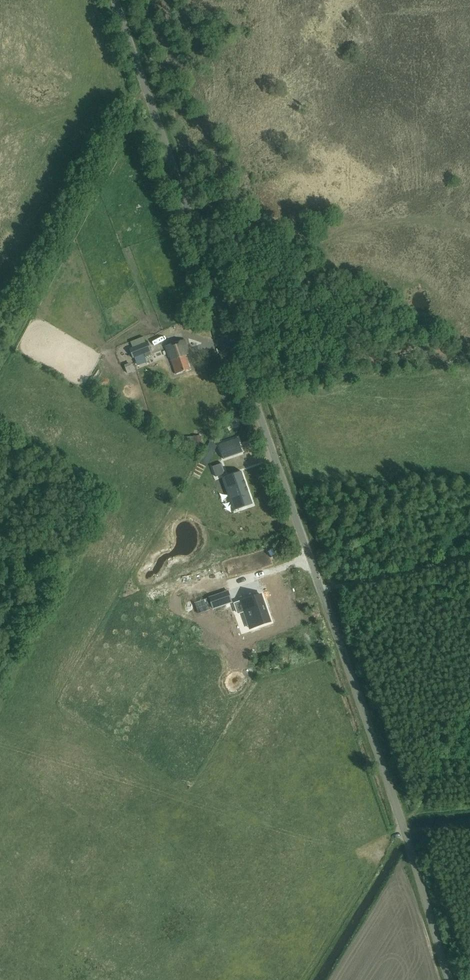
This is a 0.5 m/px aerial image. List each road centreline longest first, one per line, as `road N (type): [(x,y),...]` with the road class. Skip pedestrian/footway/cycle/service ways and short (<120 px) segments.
road 1 (unclassified): [(451,979),(115,0)]

